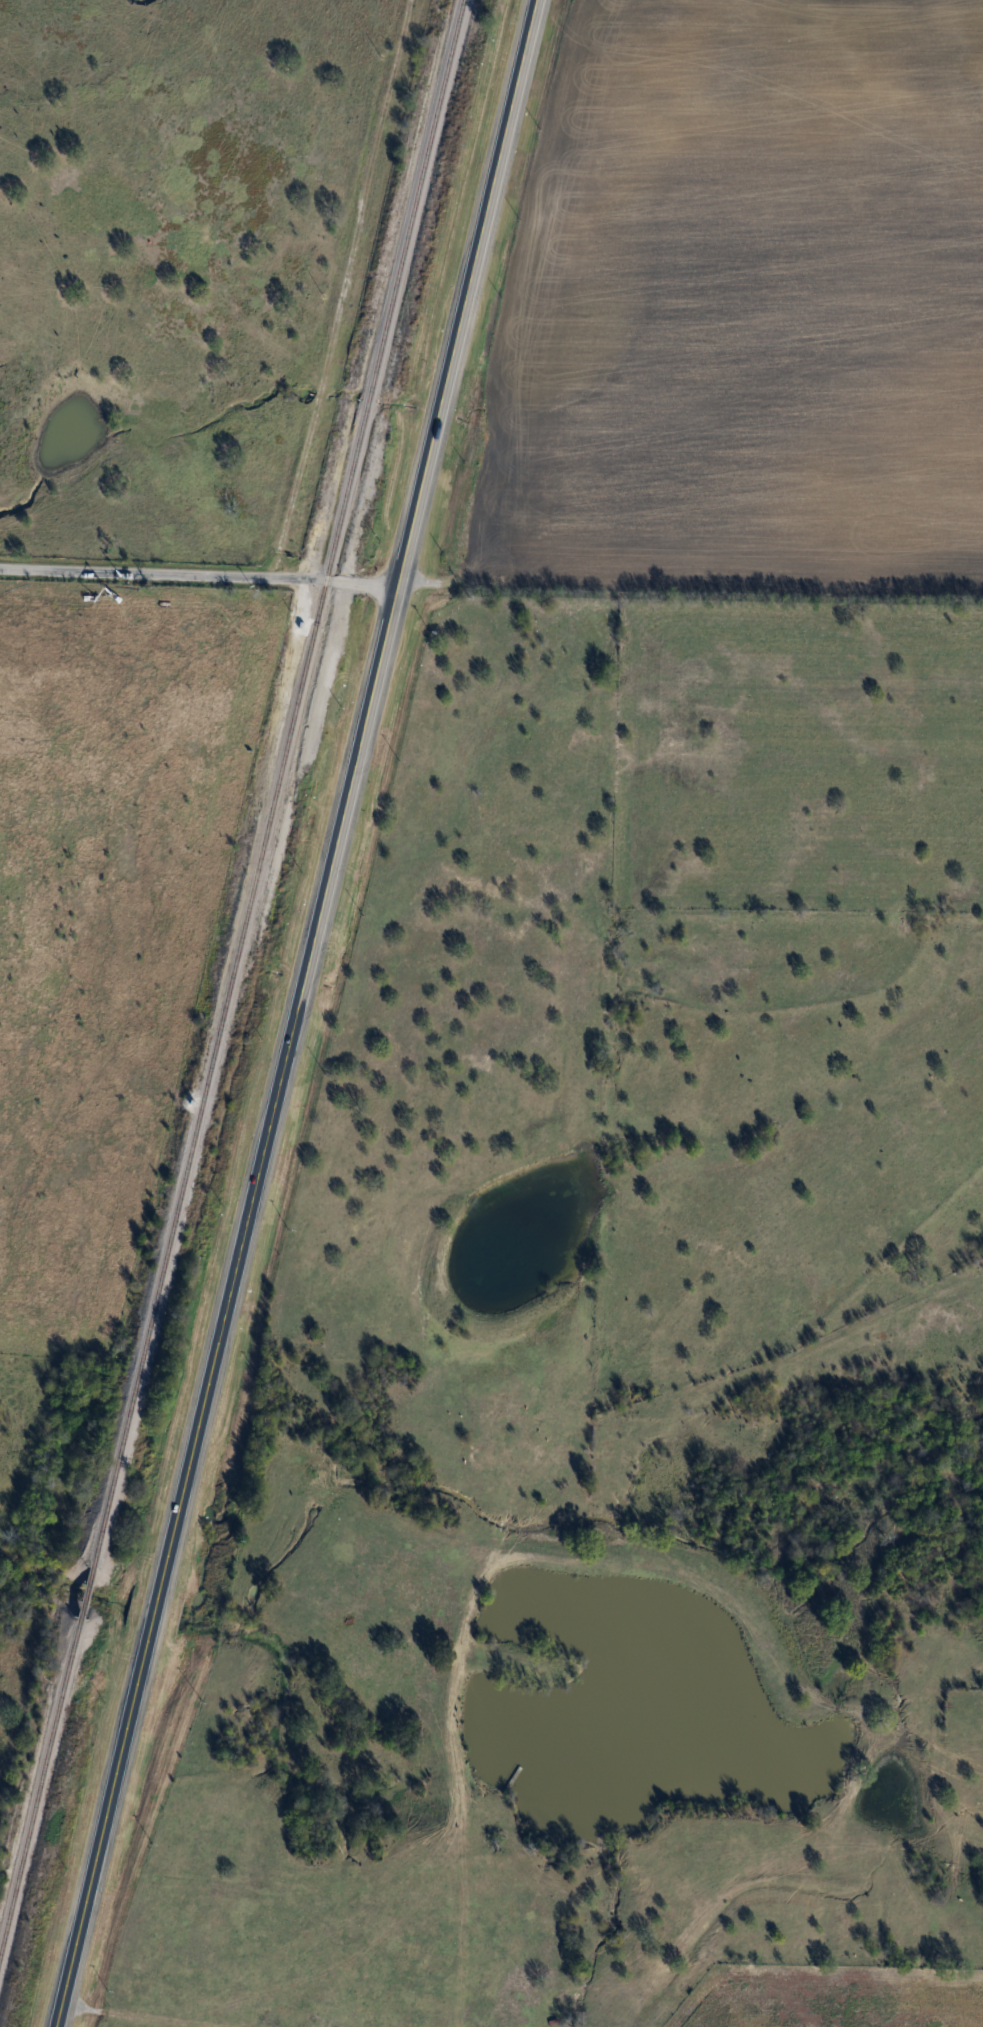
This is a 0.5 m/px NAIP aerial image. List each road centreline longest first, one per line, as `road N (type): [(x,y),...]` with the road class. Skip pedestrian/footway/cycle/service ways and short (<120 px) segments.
road 1 (primary): [(58,2026),(537,0)]
road 2 (residential): [(400,583),(0,569)]

